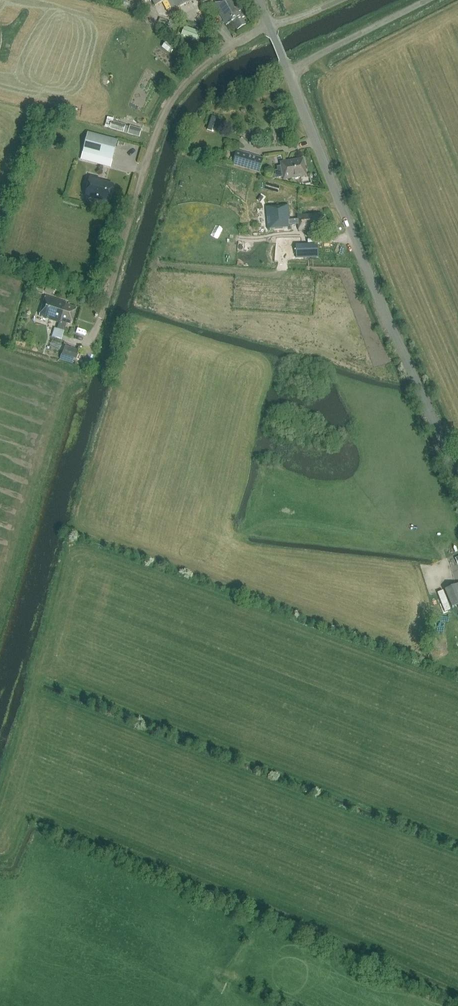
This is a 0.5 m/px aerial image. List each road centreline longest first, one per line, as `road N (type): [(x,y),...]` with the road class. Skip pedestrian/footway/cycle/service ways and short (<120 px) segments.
road 1 (tertiary): [(457,462),(259,0)]

